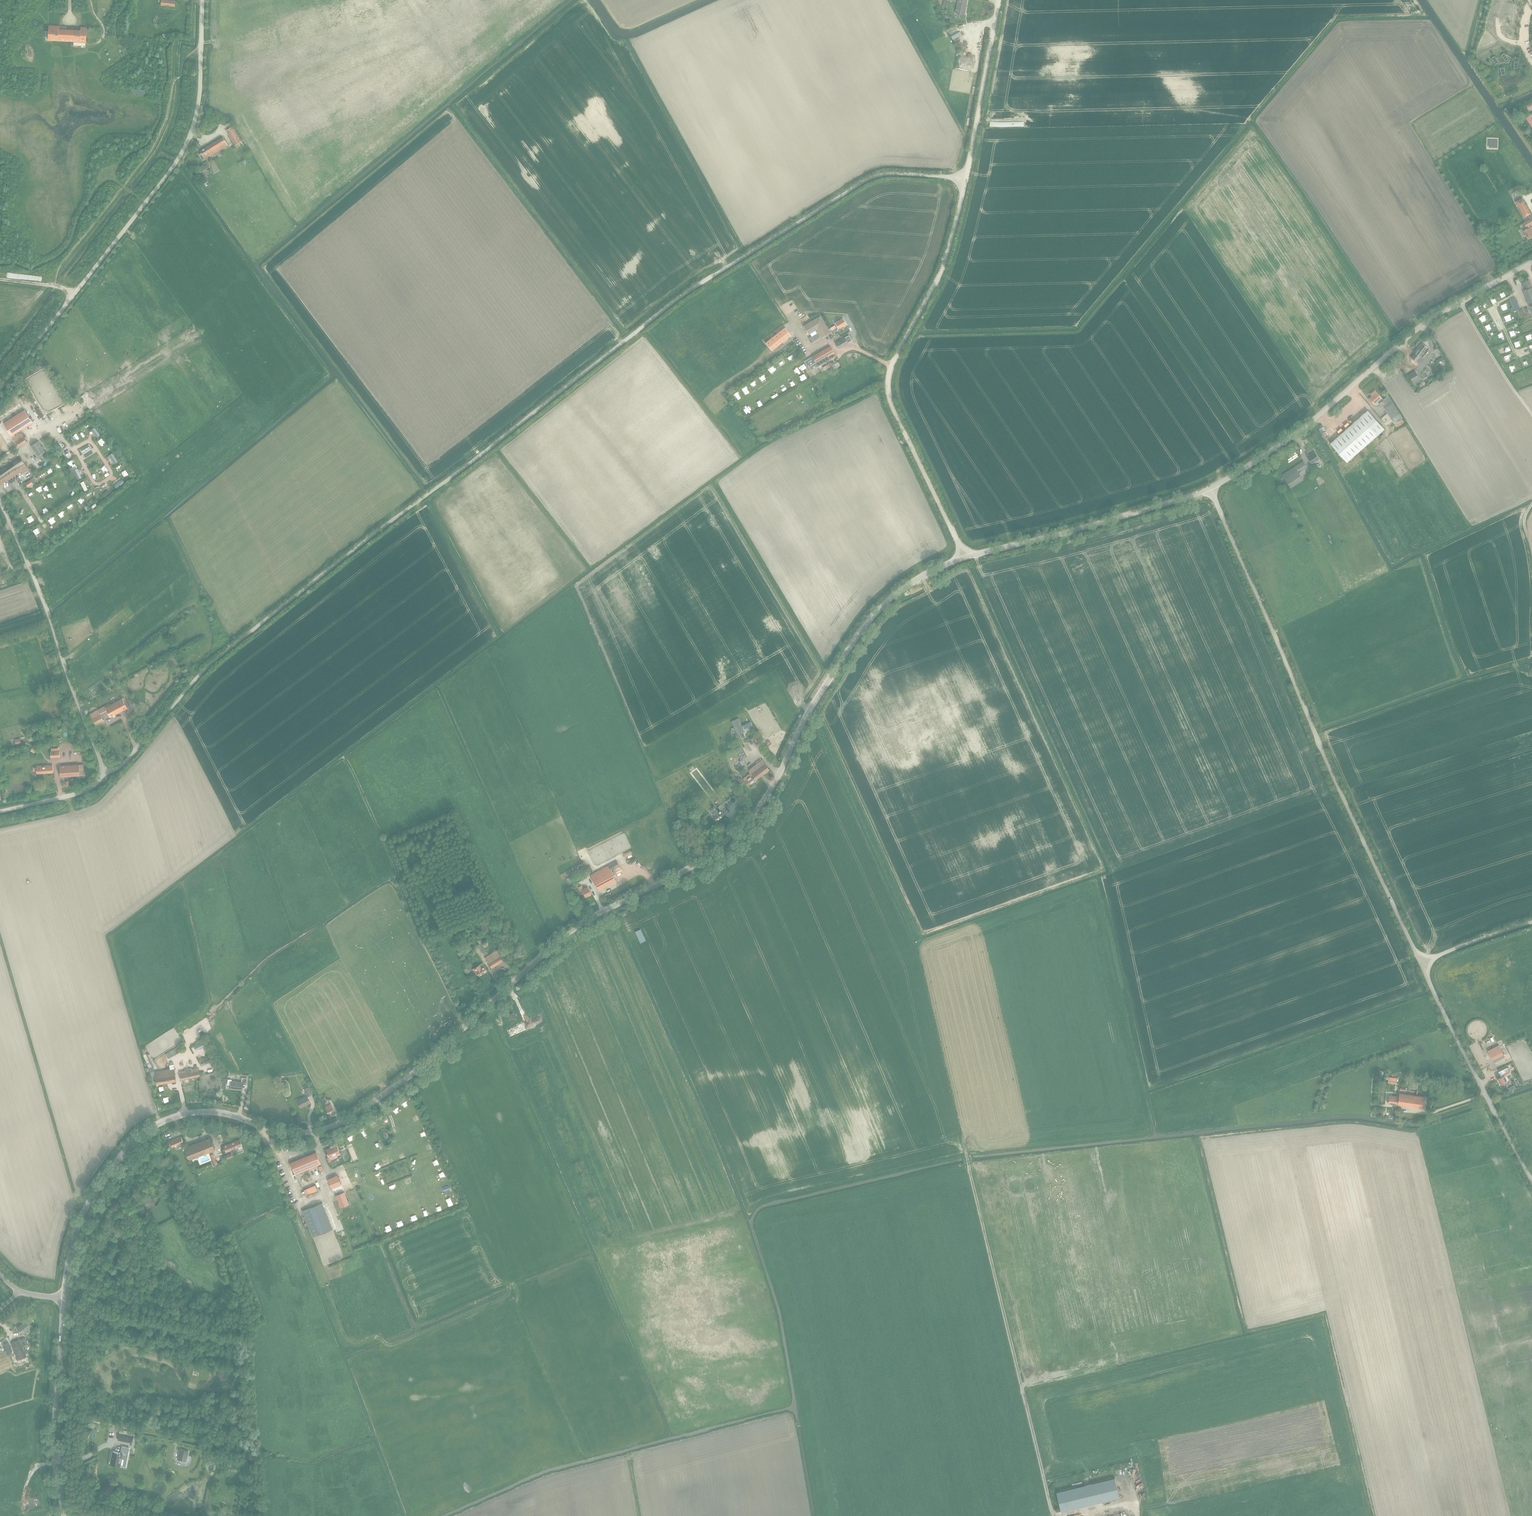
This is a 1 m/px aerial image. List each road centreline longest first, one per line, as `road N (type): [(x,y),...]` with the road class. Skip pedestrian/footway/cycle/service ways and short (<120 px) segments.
road 1 (tertiary): [(65,1298),(80,1220),(144,1132),(175,1116),(213,1112),(283,1132),(315,1131),(410,1076),(568,933),(695,864),(742,826),(873,616),(920,577),(964,558)]
road 2 (unclassified): [(102,772),(128,760),(216,658),(678,298),(866,180),(948,177)]
road 3 (unclassified): [(1420,963),(1209,488)]
road 4 (unclassified): [(0,389),(183,150),(199,96),(203,0)]
road 5 (unclassified): [(964,558),(888,387),(891,366),(940,271),(963,193)]
road 6 (track): [(965,1146),(1055,1515)]
road 7 (tertiary): [(1209,488),(1295,434),(1460,301)]
road 8 (unclassified): [(102,772),(48,612),(0,502)]
road 9 (tertiary): [(964,558),(1209,488)]
road 10 (unclassified): [(1531,1182),(1420,963)]
road 11 (tertiary): [(64,1515),(55,1440),(65,1298)]
road 12 (track): [(106,178),(152,135),(166,47),(192,38),(193,0)]
road 13 (track): [(0,264),(32,268),(60,255),(106,178),(146,202)]
road 14 (unclassified): [(968,166),(999,0)]
road 15 (unclassified): [(1531,415),(1460,301)]

